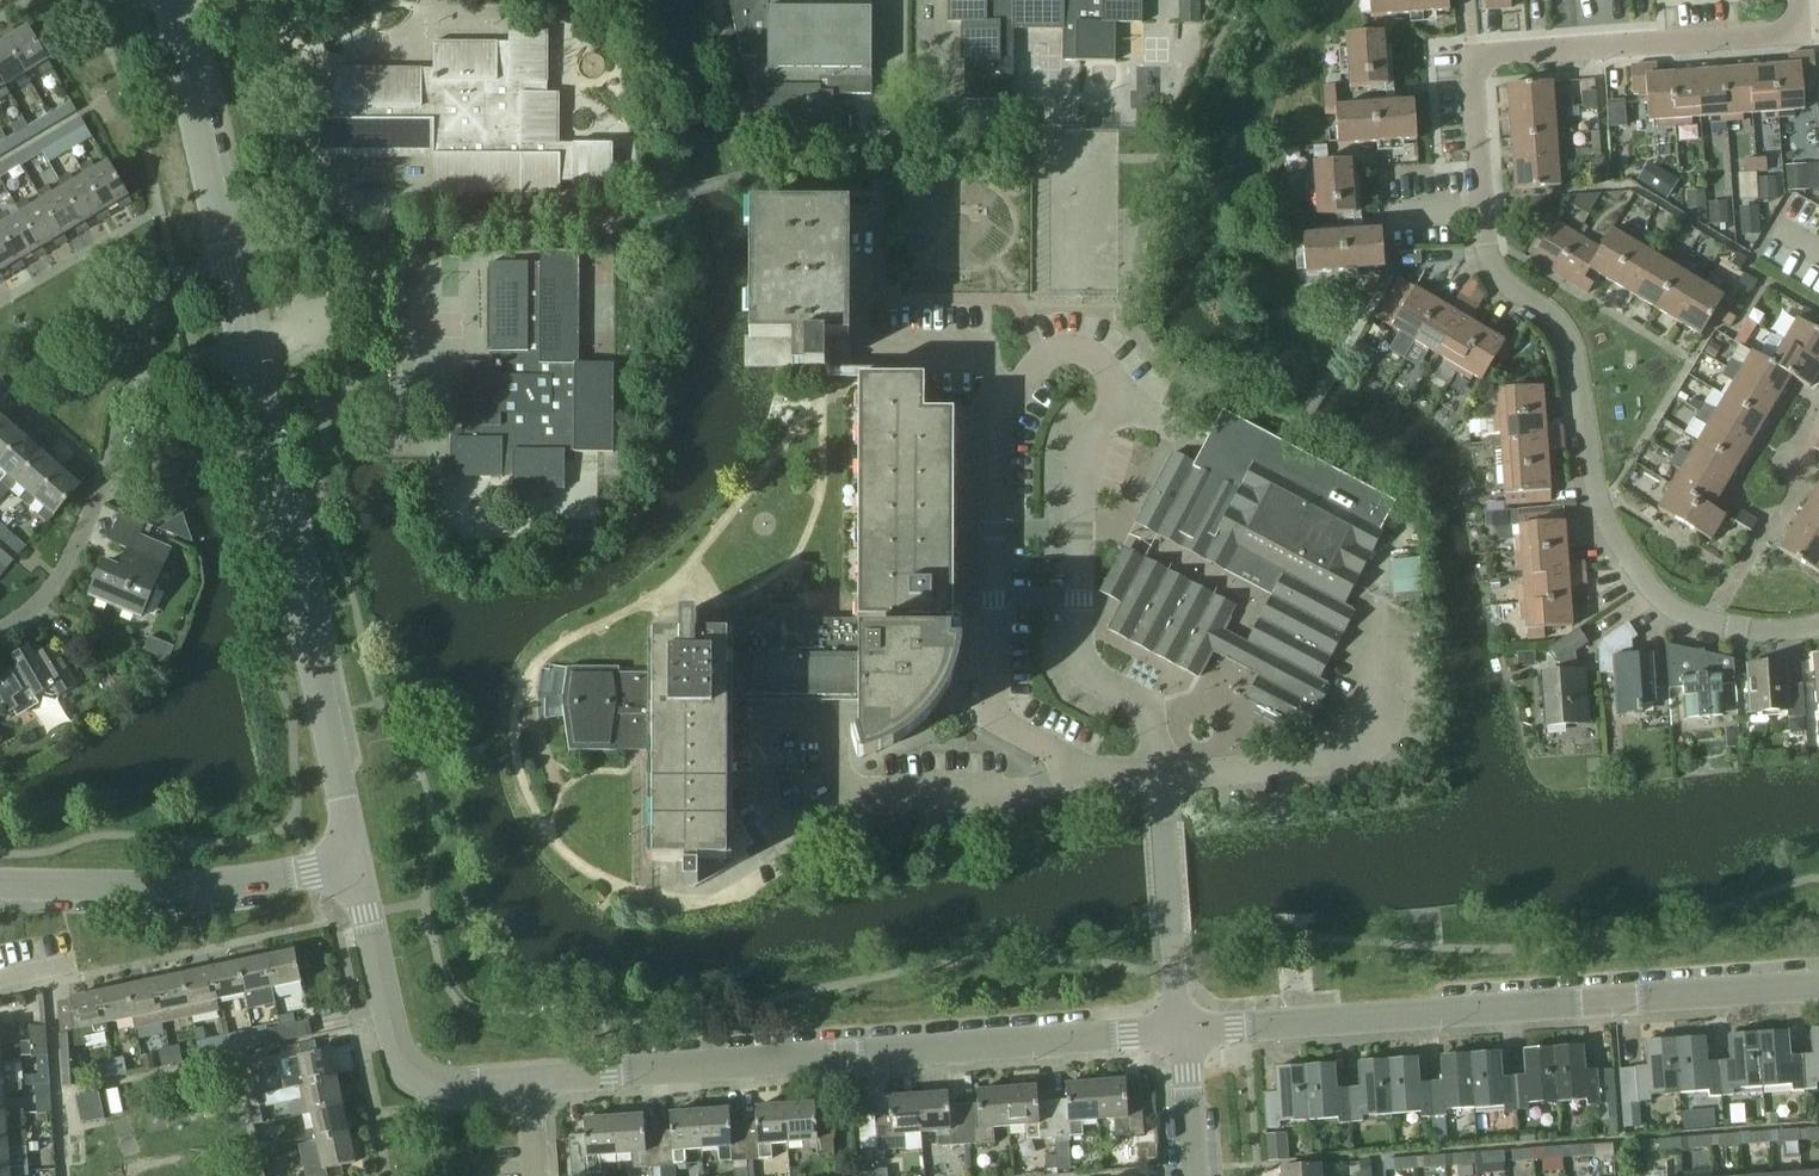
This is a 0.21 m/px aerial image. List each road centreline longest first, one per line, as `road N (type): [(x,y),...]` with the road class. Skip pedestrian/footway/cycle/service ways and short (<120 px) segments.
road 1 (residential): [(1818,625),(1766,630),(1709,622),(1660,601),(1626,557),(1594,481),(1571,342),(1556,318),(1494,273),(1472,57),(1797,37),(1795,0)]
road 2 (tertiary): [(528,1081),(1180,1032)]
road 3 (tertiary): [(1180,1032),(1818,989)]
road 4 (residential): [(1158,777),(1144,703),(1085,667),(1081,648),(1081,467),(1111,399),(1110,381),(1090,353),(1067,349),(1044,359),(1008,396)]
road 5 (tertiary): [(355,863),(245,356)]
road 6 (residential): [(1008,396),(995,421),(998,723),(1078,764)]
road 7 (residential): [(245,356),(165,368),(122,397),(105,472),(57,577),(0,632)]
road 8 (tertiary): [(245,356),(170,0)]
road 9 (tertiary): [(0,885),(199,888),(355,863)]
road 10 (unclassified): [(1158,777),(1345,752),(1360,739),(1392,661),(1375,602)]
road 11 (tertiary): [(355,863),(396,1047),(411,1072),(445,1084),(528,1081)]
road 12 (residential): [(865,791),(784,836),(755,785),(757,730),(776,718),(827,720),(838,730),(844,762)]
road 13 (residential): [(1008,396),(989,377),(981,350),(866,349),(865,213)]
road 14 (residential): [(1180,1032),(1158,777)]
road 15 (residential): [(1078,764),(1042,789),(865,791)]
road 16 (tertiary): [(1193,1175),(1180,1032)]

